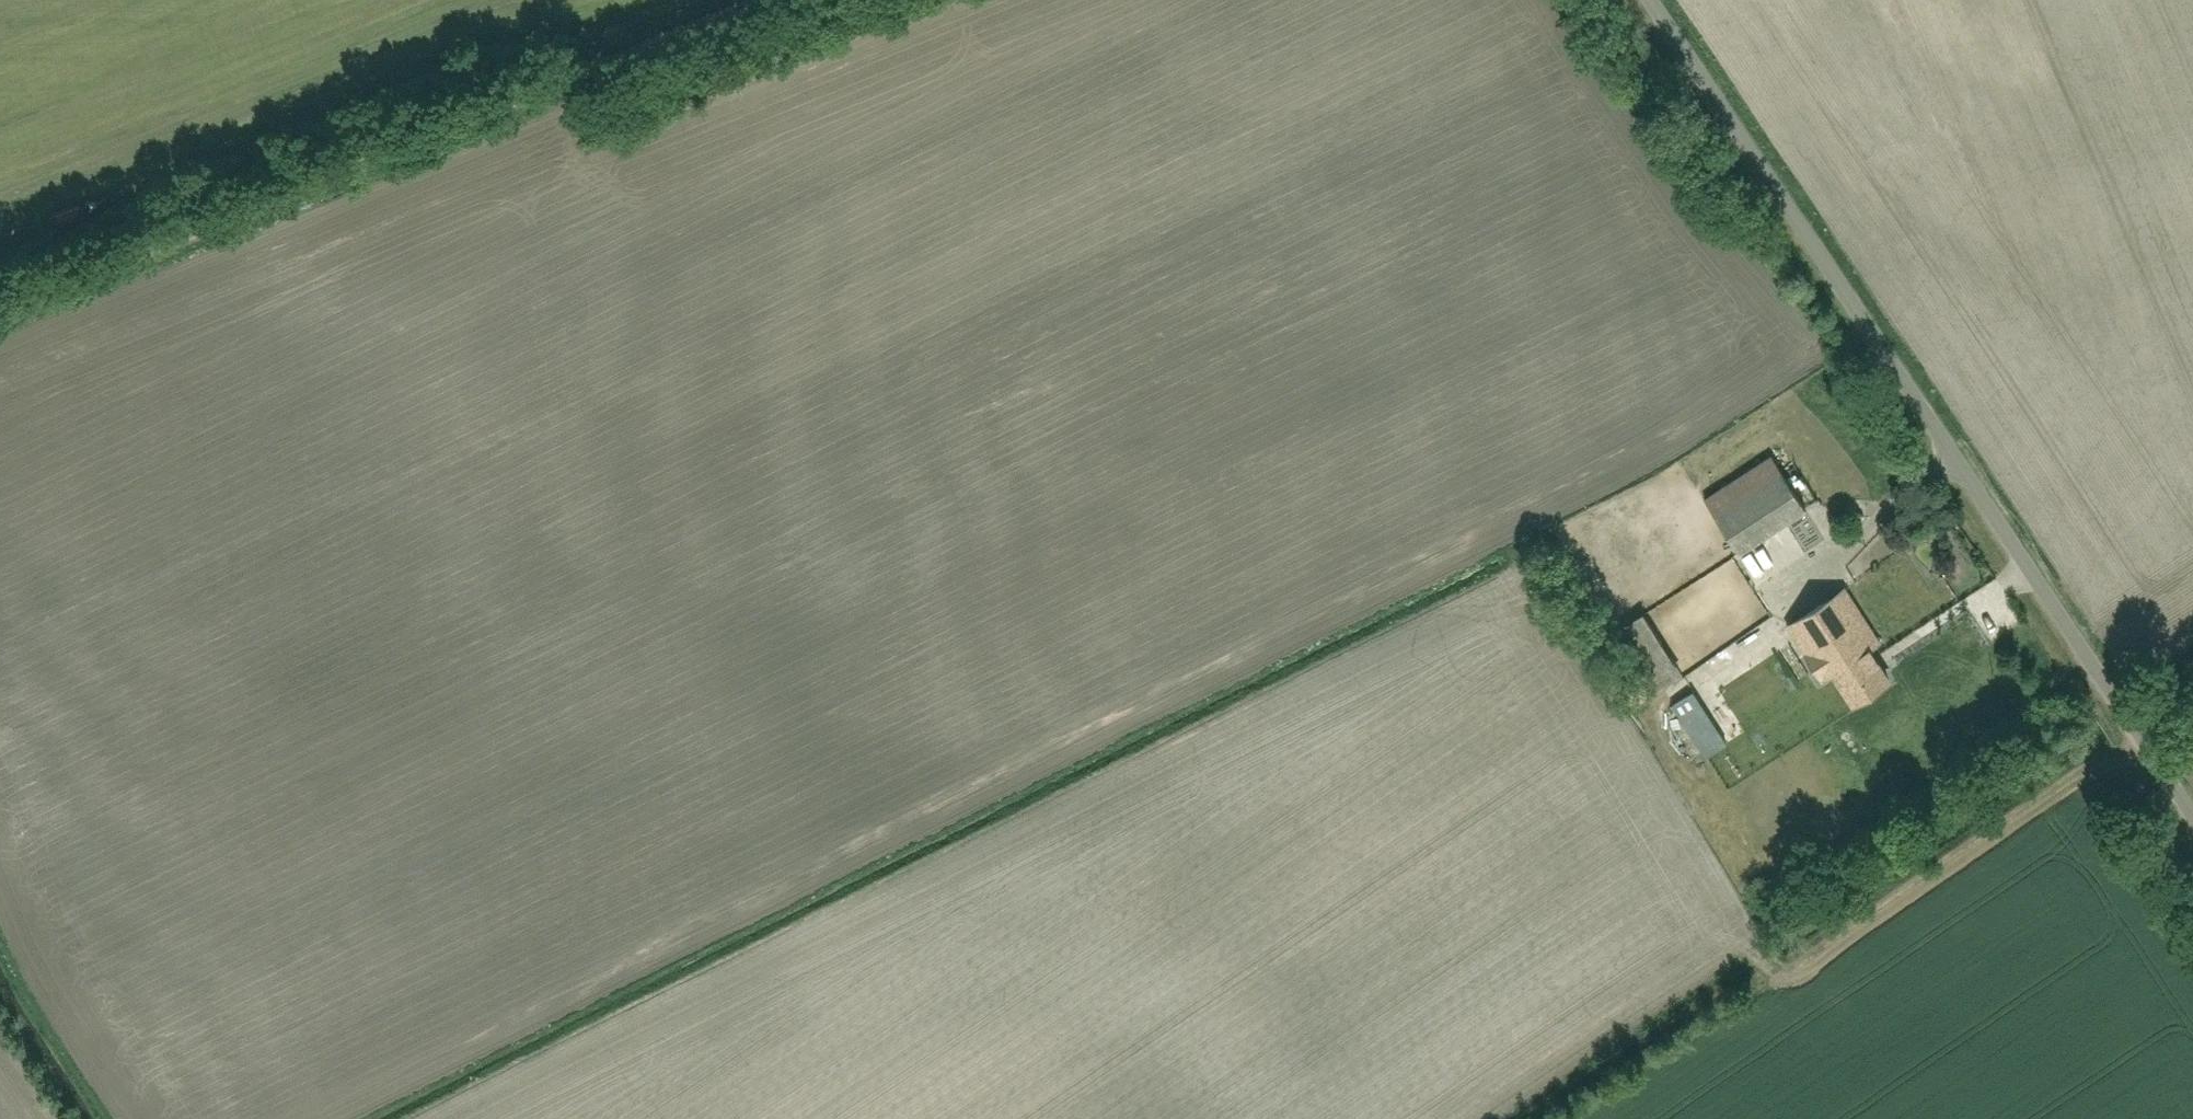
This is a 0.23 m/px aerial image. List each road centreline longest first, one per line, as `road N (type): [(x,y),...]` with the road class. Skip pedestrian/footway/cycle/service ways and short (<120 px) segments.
road 1 (unclassified): [(2192,811),(1655,0)]
road 2 (track): [(766,0),(0,316)]

